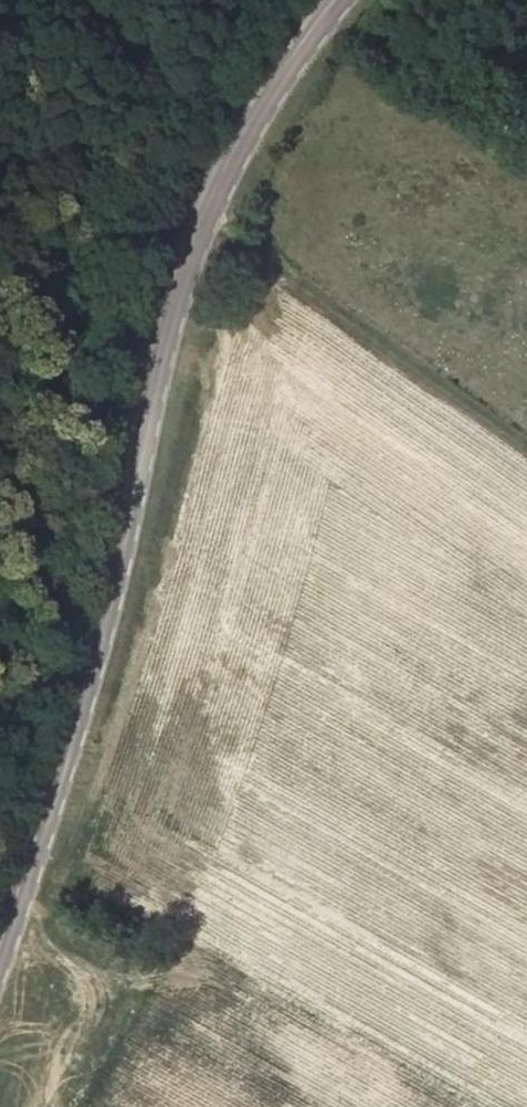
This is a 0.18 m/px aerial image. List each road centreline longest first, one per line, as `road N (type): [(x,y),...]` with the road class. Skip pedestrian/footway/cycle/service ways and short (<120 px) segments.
road 1 (secondary): [(337,0),(255,109),(188,237),(97,647),(0,951)]
road 2 (track): [(16,908),(63,865),(195,425),(249,294),(296,290),(526,447)]

